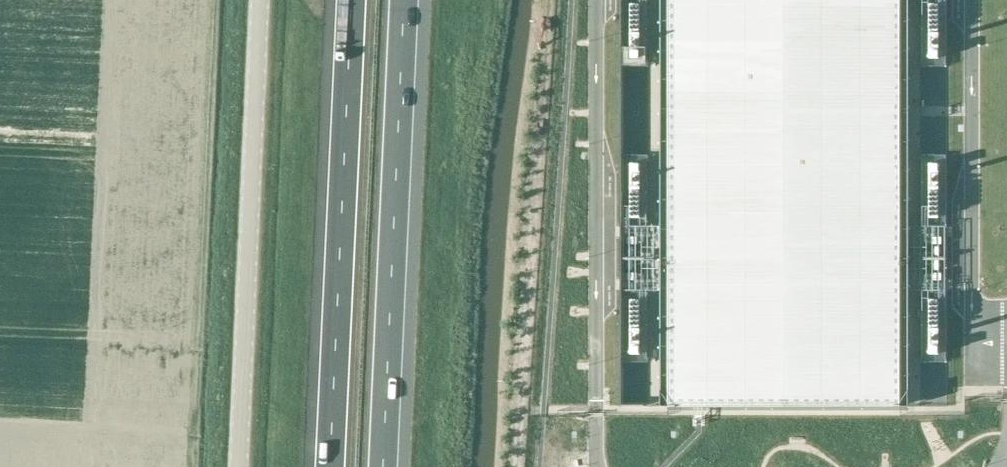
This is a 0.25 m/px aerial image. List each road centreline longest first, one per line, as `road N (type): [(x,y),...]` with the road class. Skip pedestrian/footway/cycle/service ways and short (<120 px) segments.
road 1 (motorway): [(352,0),(331,466)]
road 2 (motorway): [(385,466),(406,0)]
road 3 (unclassified): [(242,466),(262,0)]

